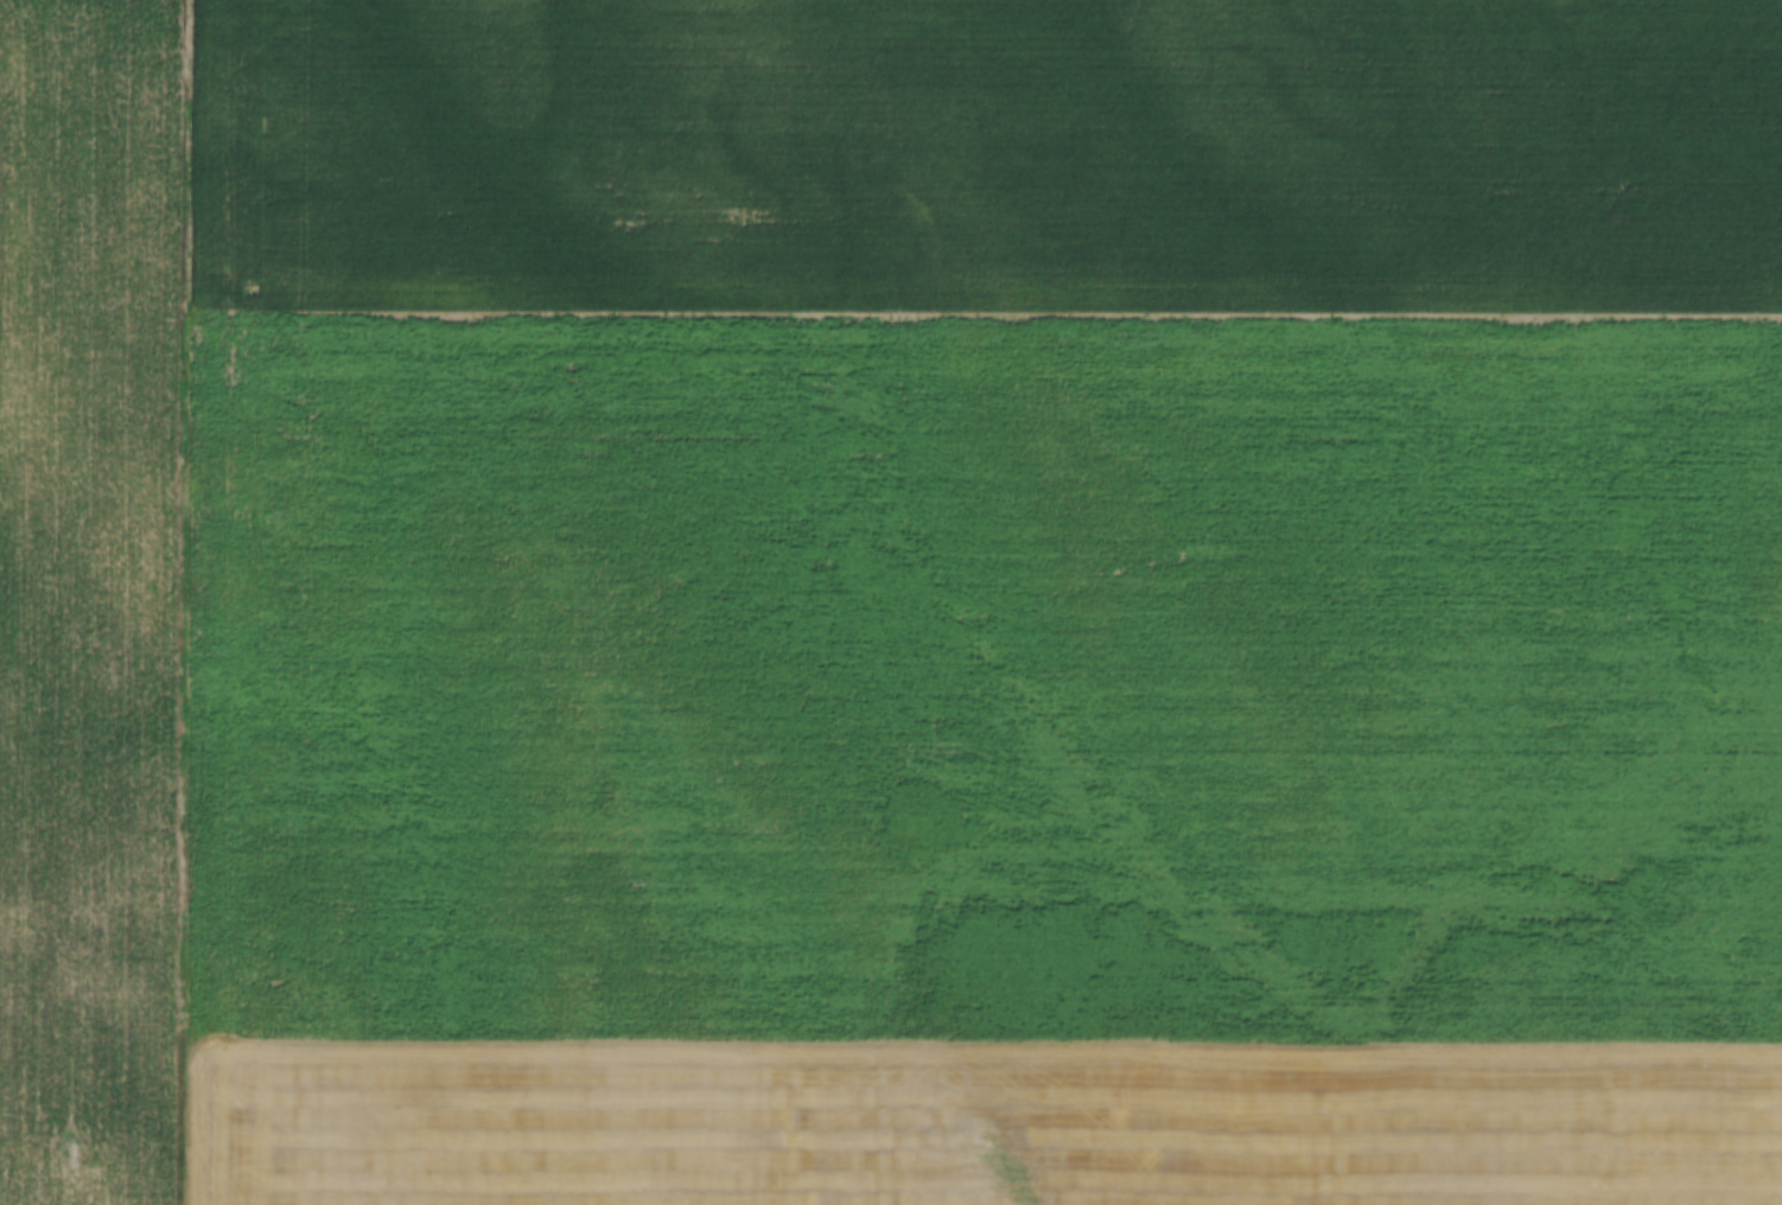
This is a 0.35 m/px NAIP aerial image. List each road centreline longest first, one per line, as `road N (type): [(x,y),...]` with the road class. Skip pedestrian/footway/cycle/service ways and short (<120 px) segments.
road 1 (track): [(1331,1204),(1328,1130),(1353,1078),(1509,975),(1534,963),(1621,950),(1649,926),(1781,737)]

